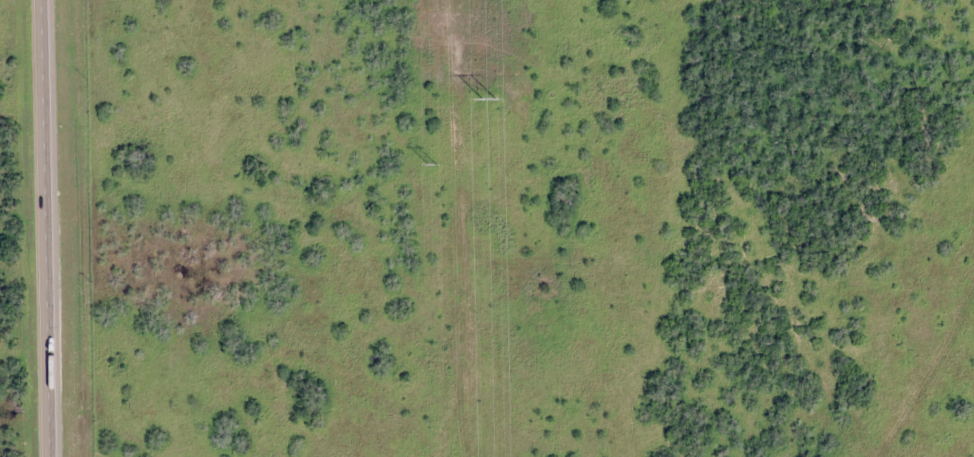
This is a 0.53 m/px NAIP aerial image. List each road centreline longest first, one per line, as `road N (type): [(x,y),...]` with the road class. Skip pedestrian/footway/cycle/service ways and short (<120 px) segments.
road 1 (trunk): [(50,456),(44,0)]

